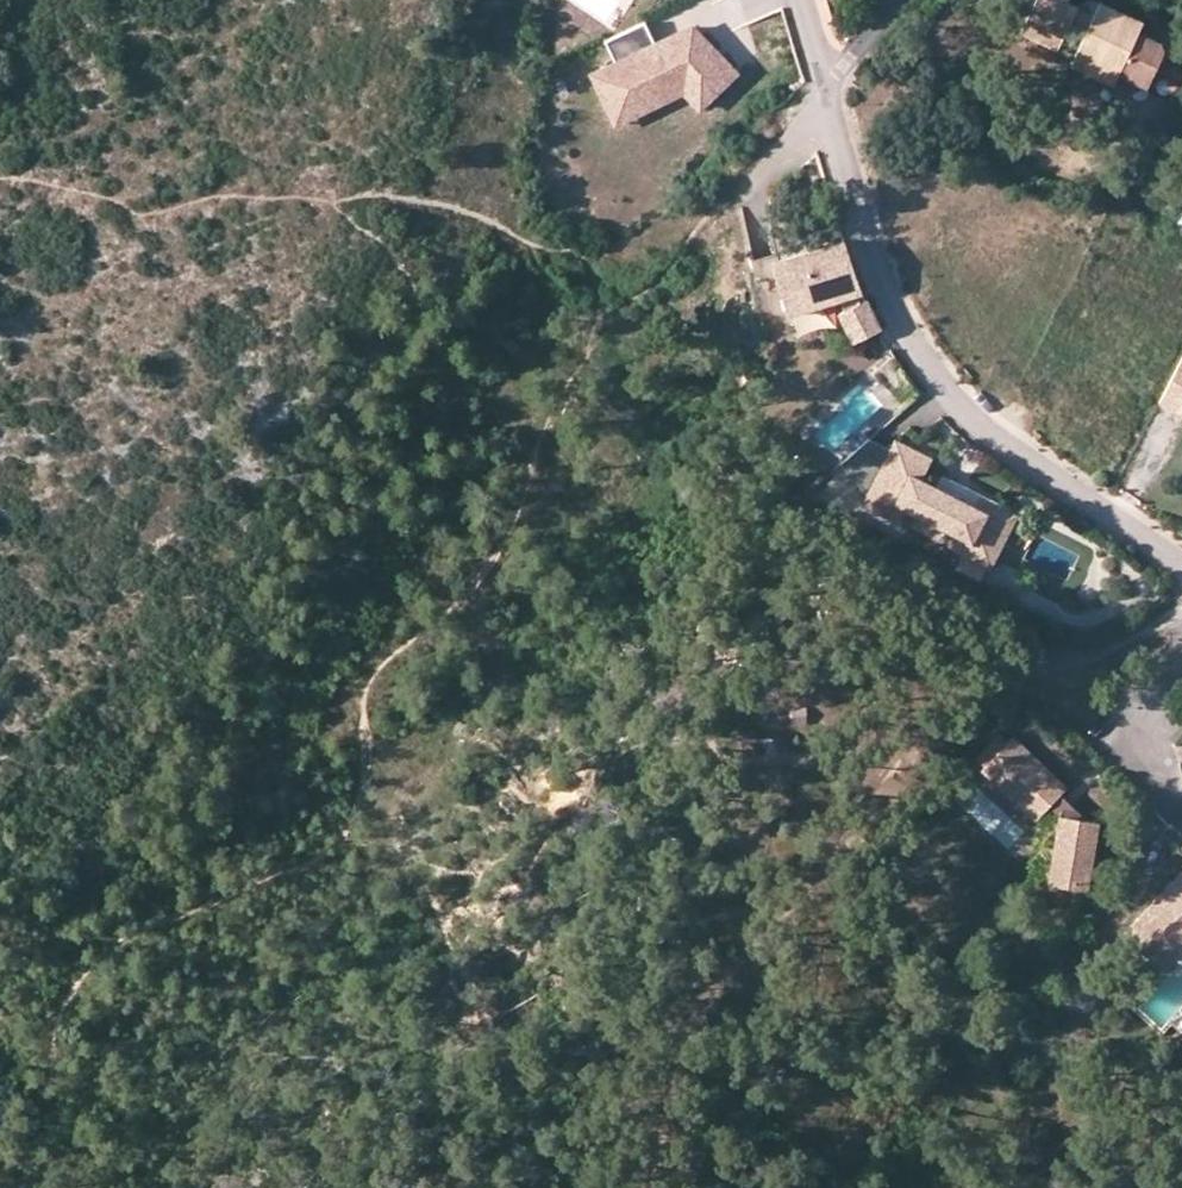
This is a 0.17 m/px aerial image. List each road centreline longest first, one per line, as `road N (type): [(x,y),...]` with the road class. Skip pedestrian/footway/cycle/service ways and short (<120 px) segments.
road 1 (residential): [(823,97),(886,298),(932,372),(992,444),(1181,569)]

